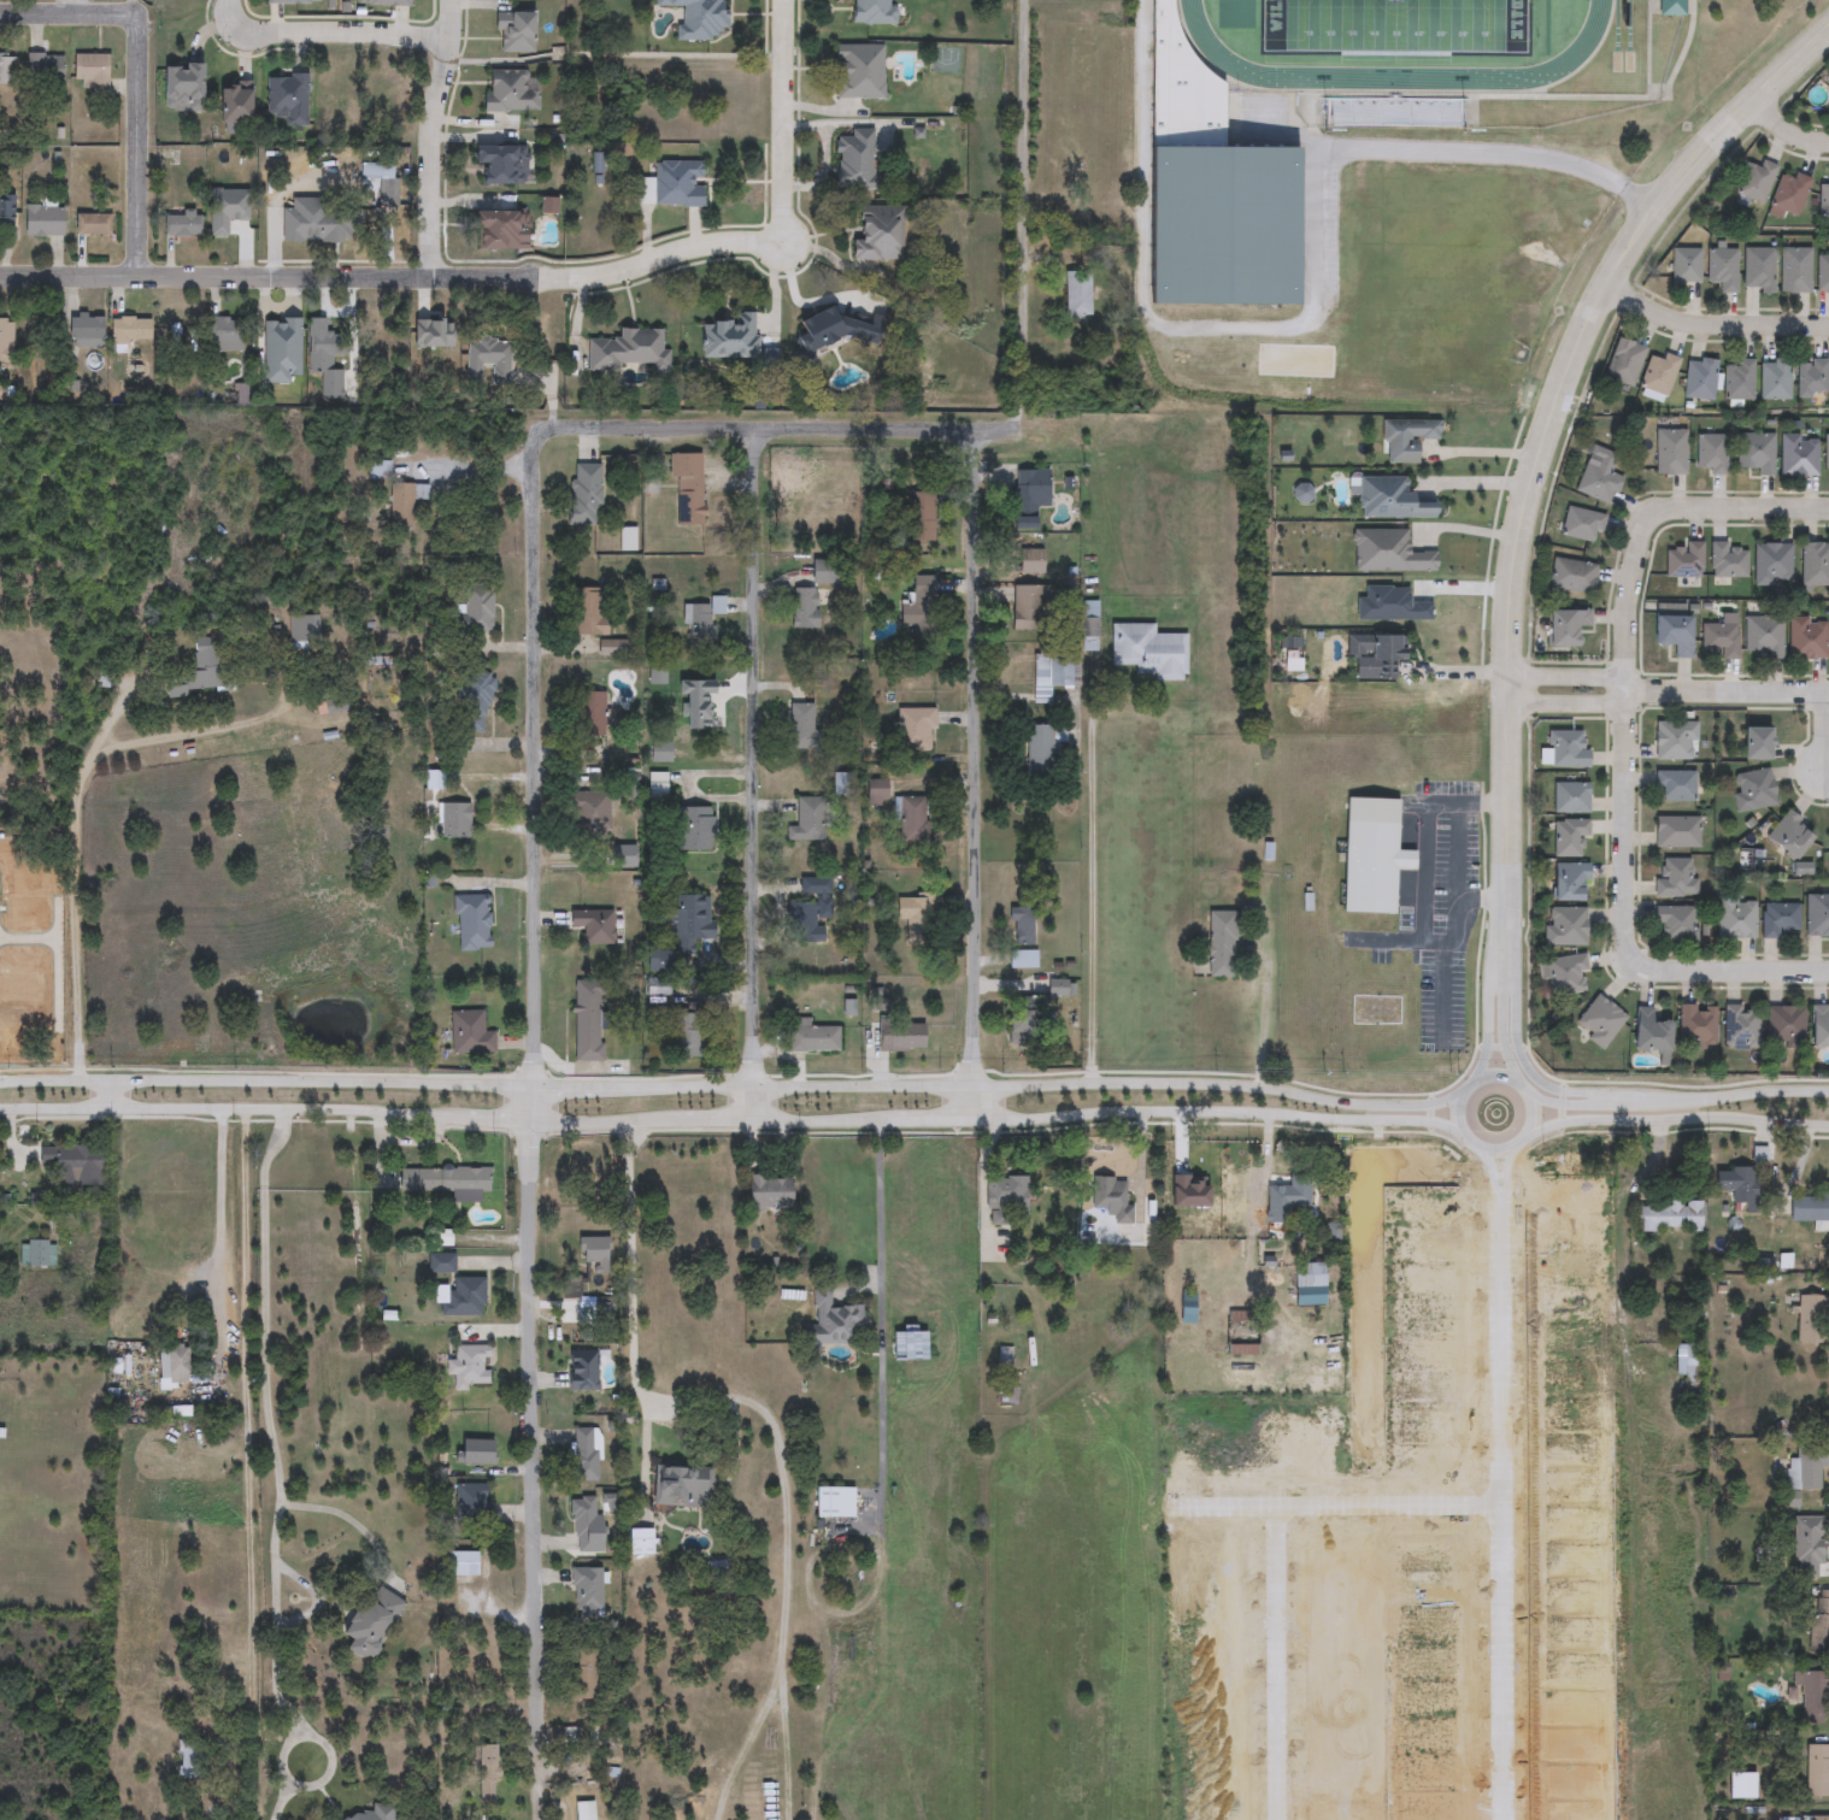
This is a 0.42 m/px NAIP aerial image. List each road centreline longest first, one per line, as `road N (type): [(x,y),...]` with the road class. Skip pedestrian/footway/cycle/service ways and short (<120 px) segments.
road 1 (secondary): [(0,1109),(345,1108),(477,1120),(1257,1112),(1416,1119),(1460,1133)]
road 2 (secondary): [(1460,1096),(1370,1106),(1211,1083),(0,1082)]
road 3 (tertiary): [(1828,30),(1709,141),(1649,213),(1604,288),(1552,405),(1505,609),(1502,968)]
road 4 (residential): [(752,1120),(757,430)]
road 5 (residential): [(971,1120),(982,436)]
road 6 (residential): [(531,1120),(541,1771)]
road 7 (residential): [(0,274),(595,279),(629,270)]
road 8 (residential): [(531,1120),(531,493)]
road 9 (residential): [(1501,1213),(1503,1819)]
road 10 (residential): [(531,493),(529,465),(548,430),(982,436)]
road 11 (residential): [(1828,975),(1631,974),(1631,694)]
road 12 (residential): [(1028,0),(1025,411),(1016,434),(982,436)]
road 13 (residential): [(790,0),(790,243),(706,249),(629,270)]
road 14 (residential): [(1631,694),(1639,603),(1659,516),(1828,516)]
road 15 (residential): [(1175,1510),(1502,1509)]
road 16 (residential): [(1504,691),(1828,696)]
road 17 (secondary): [(1522,1139),(1577,1120),(1706,1117),(1828,1126)]
road 18 (residential): [(1279,1819),(1277,1510)]
road 19 (residential): [(449,0),(446,75),(429,145),(431,276)]
road 20 (residential): [(131,16),(140,31),(140,275)]
road 21 (secondary): [(1530,1126),(1527,1095),(1506,1079),(1478,1079),(1457,1103),(1460,1133),(1486,1152),(1516,1145),(1530,1126)]
road 22 (residential): [(448,34),(267,29),(234,17),(233,0)]
road 23 (residential): [(1828,334),(1683,325),(1604,288)]
road 24 (secondary): [(1828,1090),(1605,1099)]
road 25 (secondary): [(1605,1099),(1549,1089),(1528,1070),(1502,968)]
road 26 (residential): [(0,13),(131,16)]
road 27 (tertiary): [(1522,1089),(1504,1044),(1502,968)]
road 28 (tertiary): [(1502,968),(1489,1000),(1486,1055),(1471,1084)]

